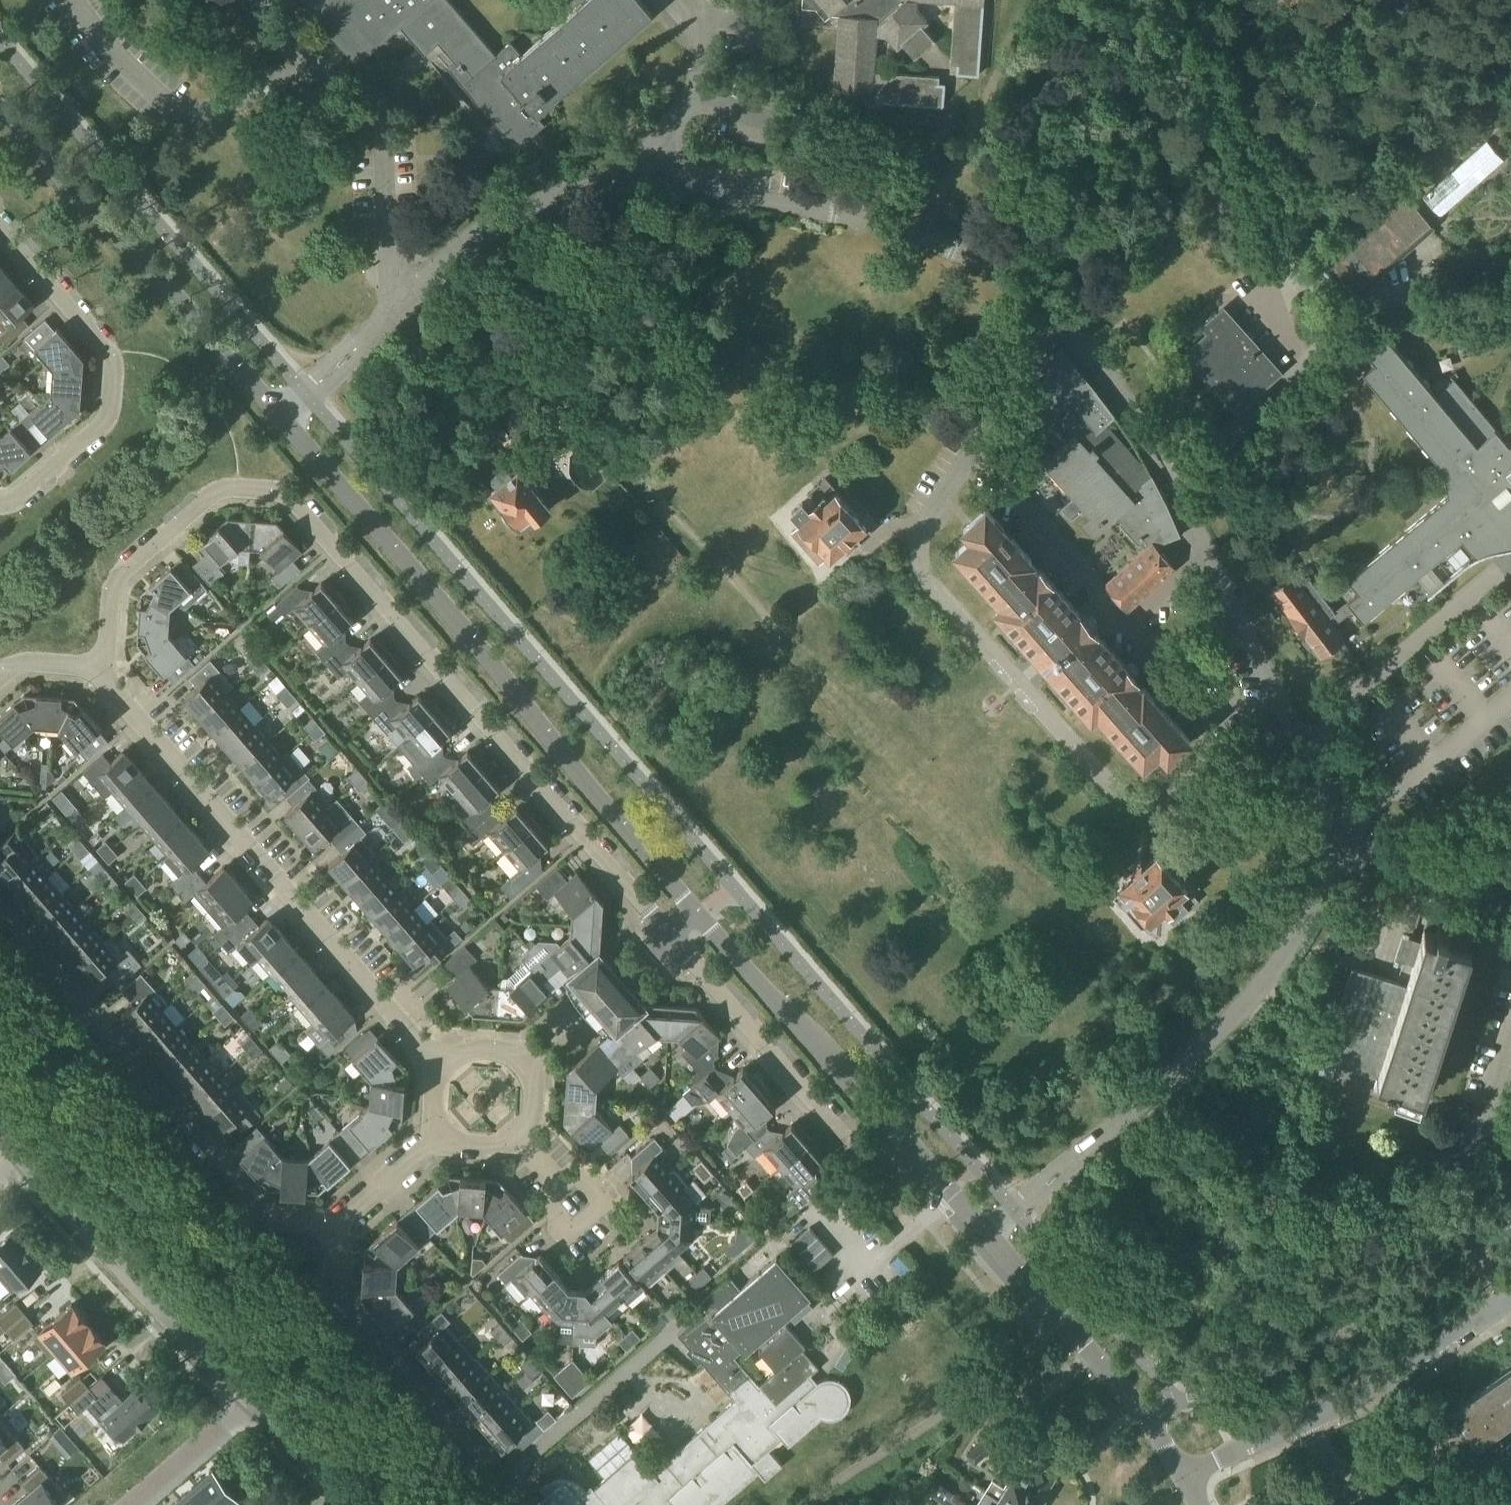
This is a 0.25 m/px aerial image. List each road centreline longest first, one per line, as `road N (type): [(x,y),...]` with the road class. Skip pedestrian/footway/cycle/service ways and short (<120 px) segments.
road 1 (residential): [(697,915),(280,418),(0,107)]
road 2 (residential): [(667,942),(280,495),(222,491),(121,572),(111,590),(101,669)]
road 3 (residential): [(1184,1479),(1093,1354),(697,915)]
road 4 (residential): [(439,1062),(101,669)]
road 5 (residential): [(324,1235),(276,1220),(0,913)]
road 6 (residential): [(1510,1300),(1384,1380),(1184,1479)]
road 7 (residential): [(0,230),(109,356),(112,387),(104,420),(49,471),(0,498)]
road 8 (residential): [(255,1401),(140,1289),(24,1152)]
road 9 (residential): [(483,1465),(331,1288),(324,1235)]
road 10 (residential): [(856,1156),(667,942)]
road 11 (residential): [(531,1064),(667,942)]
road 12 (residential): [(255,1401),(133,1504)]
road 13 (residential): [(324,1235),(444,1133)]
road 14 (residential): [(360,1504),(255,1401)]

